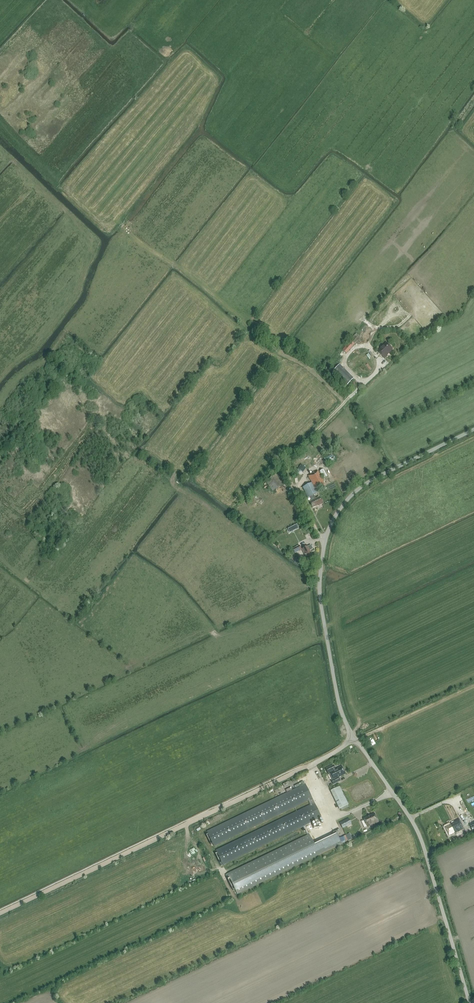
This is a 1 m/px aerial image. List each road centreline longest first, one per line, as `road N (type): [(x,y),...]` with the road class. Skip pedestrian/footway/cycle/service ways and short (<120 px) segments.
road 1 (unclassified): [(354,738),(341,711),(320,601),(324,541),(336,513),(370,481),(473,429)]
road 2 (track): [(324,541),(292,485),(287,459),(344,402),(178,268)]
road 3 (track): [(0,914),(309,766)]
road 4 (unclassified): [(470,1002),(417,830),(354,738)]

